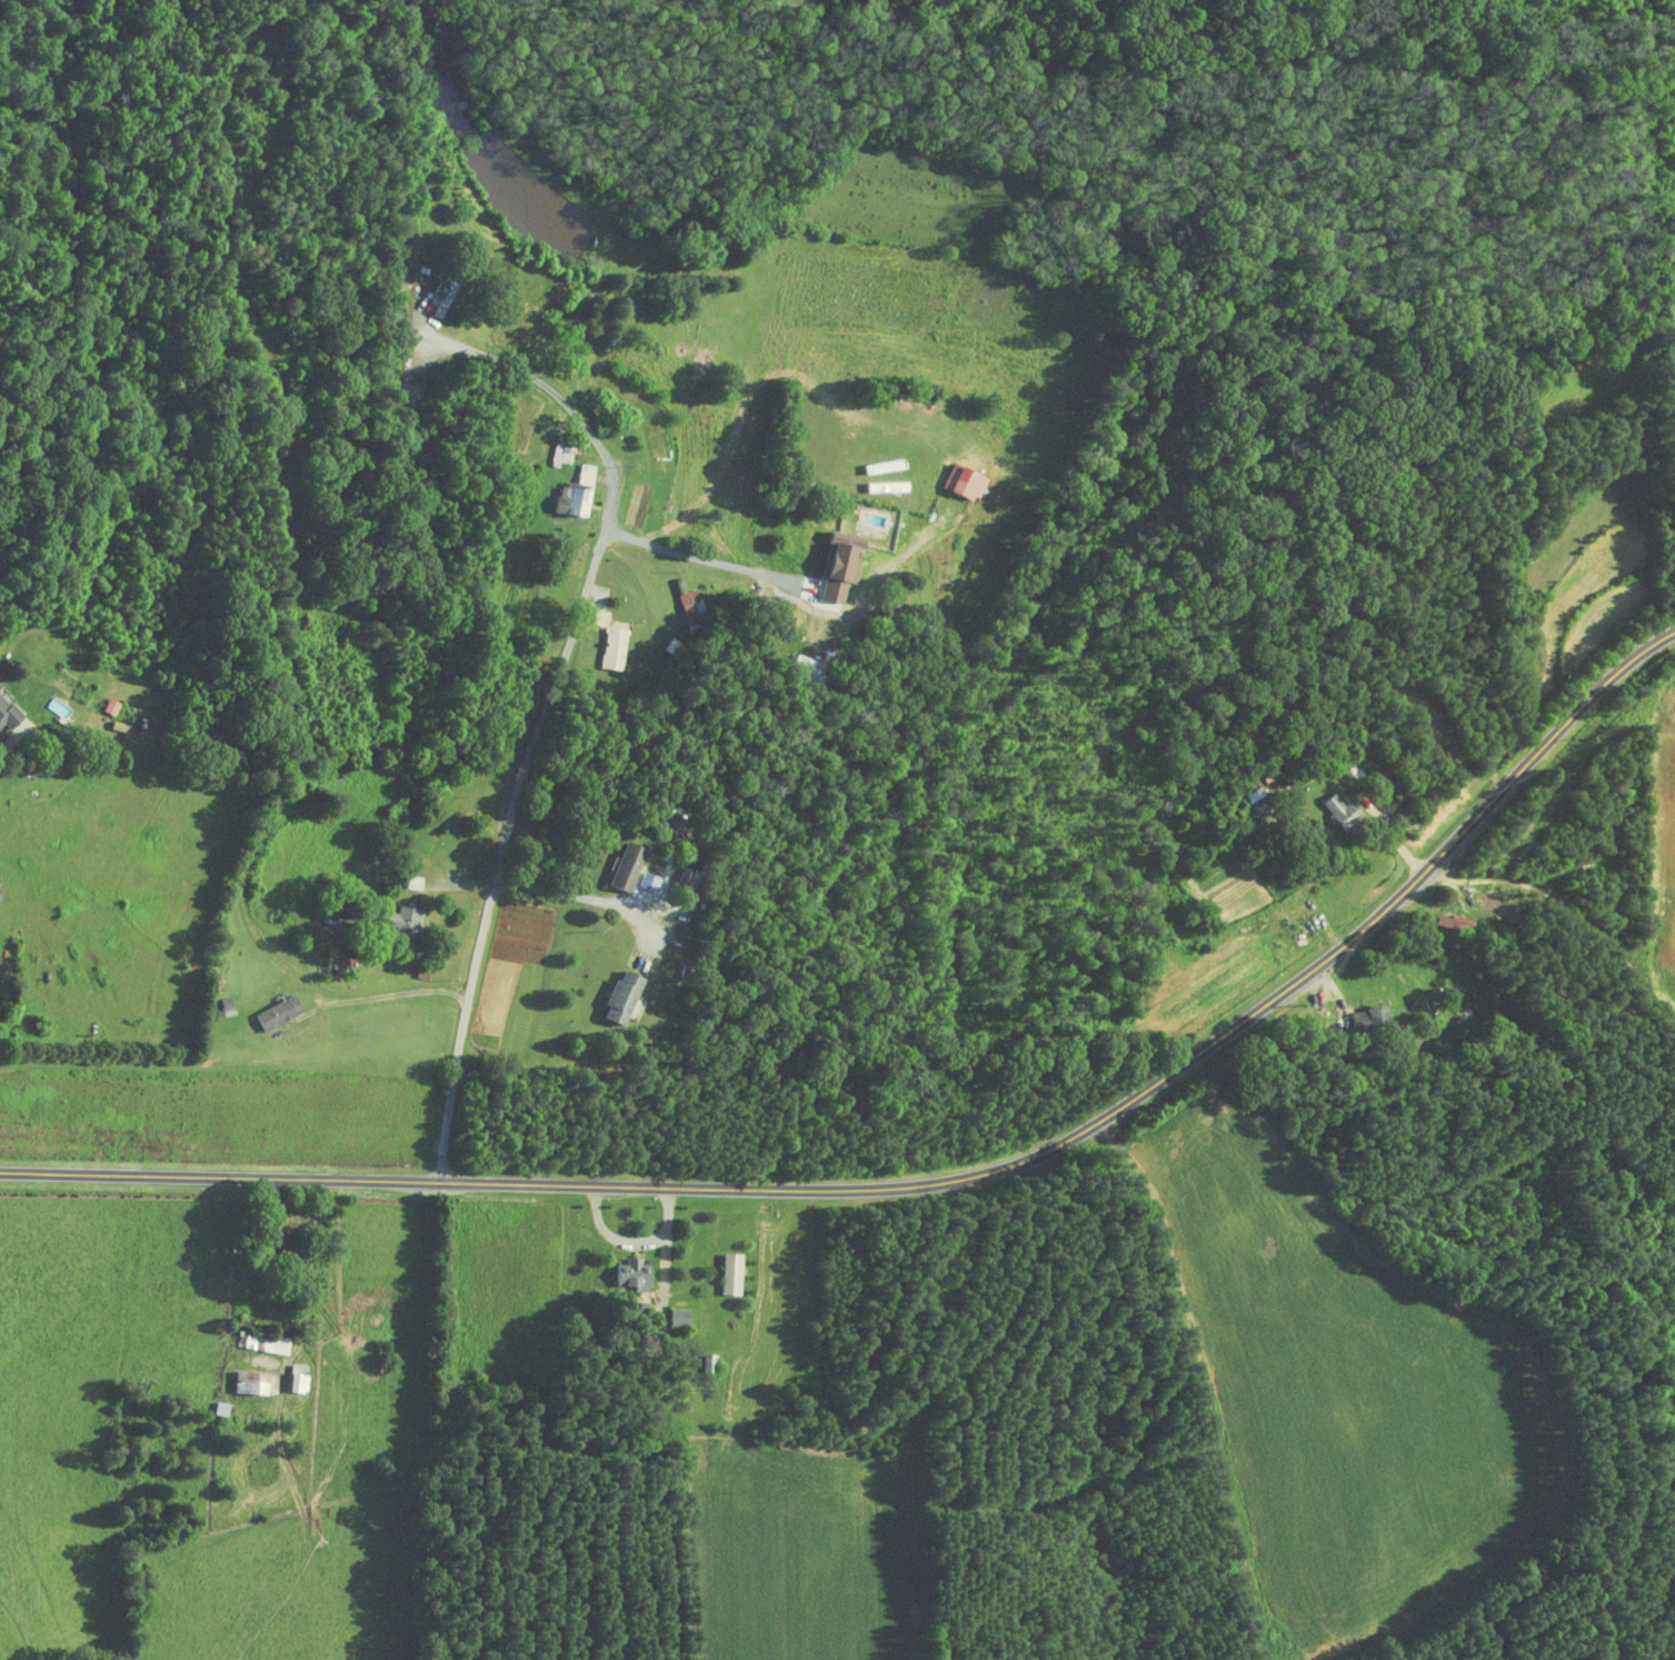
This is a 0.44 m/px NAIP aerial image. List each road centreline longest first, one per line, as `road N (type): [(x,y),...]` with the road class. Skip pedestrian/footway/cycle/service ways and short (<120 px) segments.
road 1 (residential): [(0,1173),(856,1189),(990,1173),(1060,1143),(1287,988),(1372,920),(1603,683),(1674,632)]
road 2 (residential): [(441,1181),(450,1085),(514,795),(607,535)]

